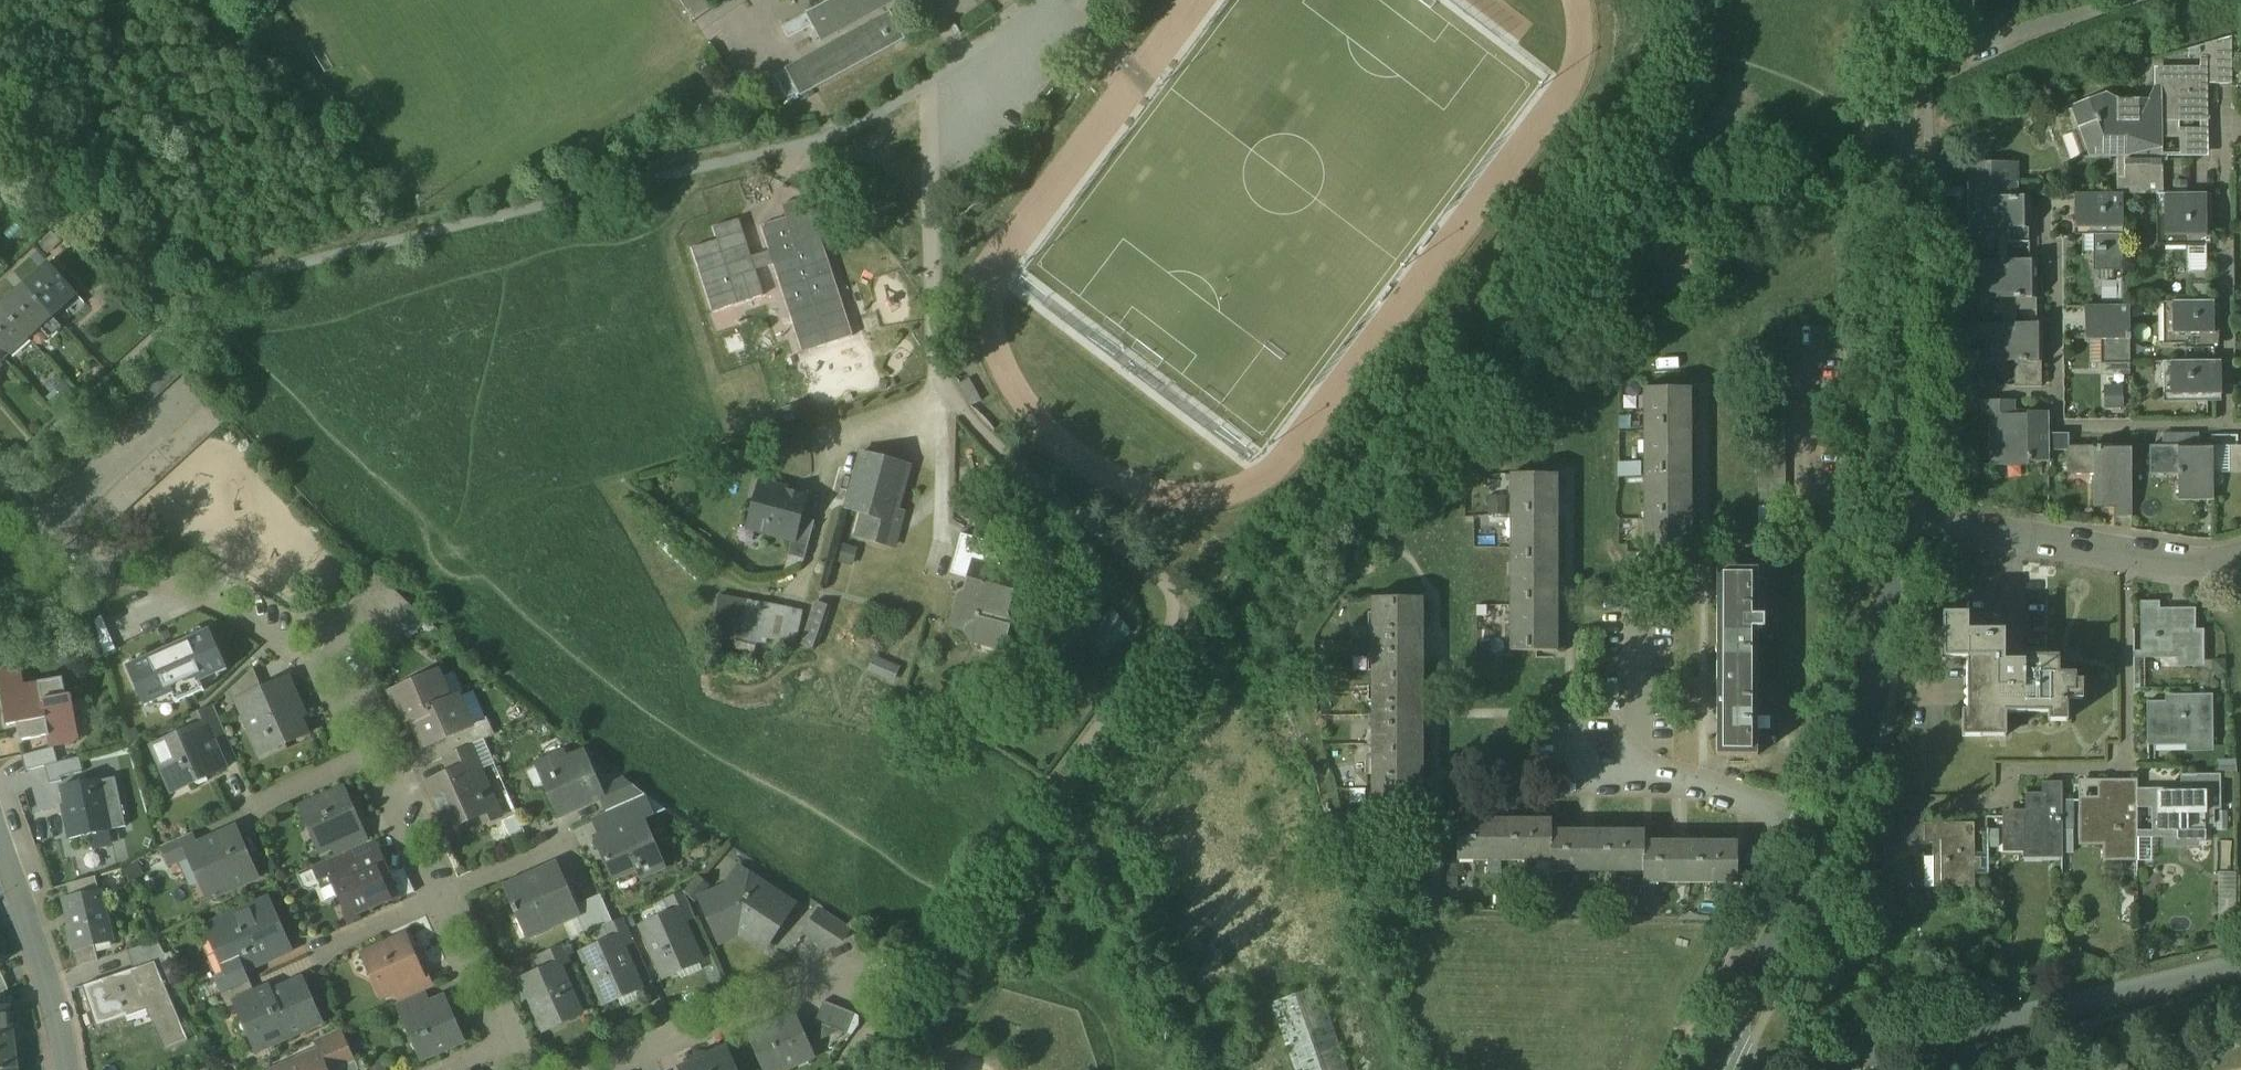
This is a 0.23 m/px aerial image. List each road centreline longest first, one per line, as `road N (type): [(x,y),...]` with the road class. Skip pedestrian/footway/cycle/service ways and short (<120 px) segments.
road 1 (tertiary): [(1902,519),(1905,0)]
road 2 (residential): [(1769,1069),(2240,965)]
road 3 (residential): [(0,534),(130,567),(254,621),(344,694),(381,752)]
road 4 (residential): [(2240,552),(2214,560),(2125,557),(1902,519)]
road 5 (residential): [(603,1069),(756,994),(907,977)]
road 6 (tertiary): [(1821,828),(1870,685),(1902,519)]
road 7 (residential): [(1821,828),(1656,776),(1572,763),(1547,771)]
road 8 (tertiary): [(1707,1069),(1821,828)]
road 9 (residential): [(70,1069),(0,843)]
road 10 (residential): [(442,895),(509,1041)]
road 11 (residential): [(381,752),(442,895)]
road 12 (residential): [(1051,0),(1037,43),(966,103)]
road 13 (residential): [(381,752),(255,804)]
road 14 (residential): [(442,895),(567,841)]
road 15 (residential): [(332,946),(442,895)]

